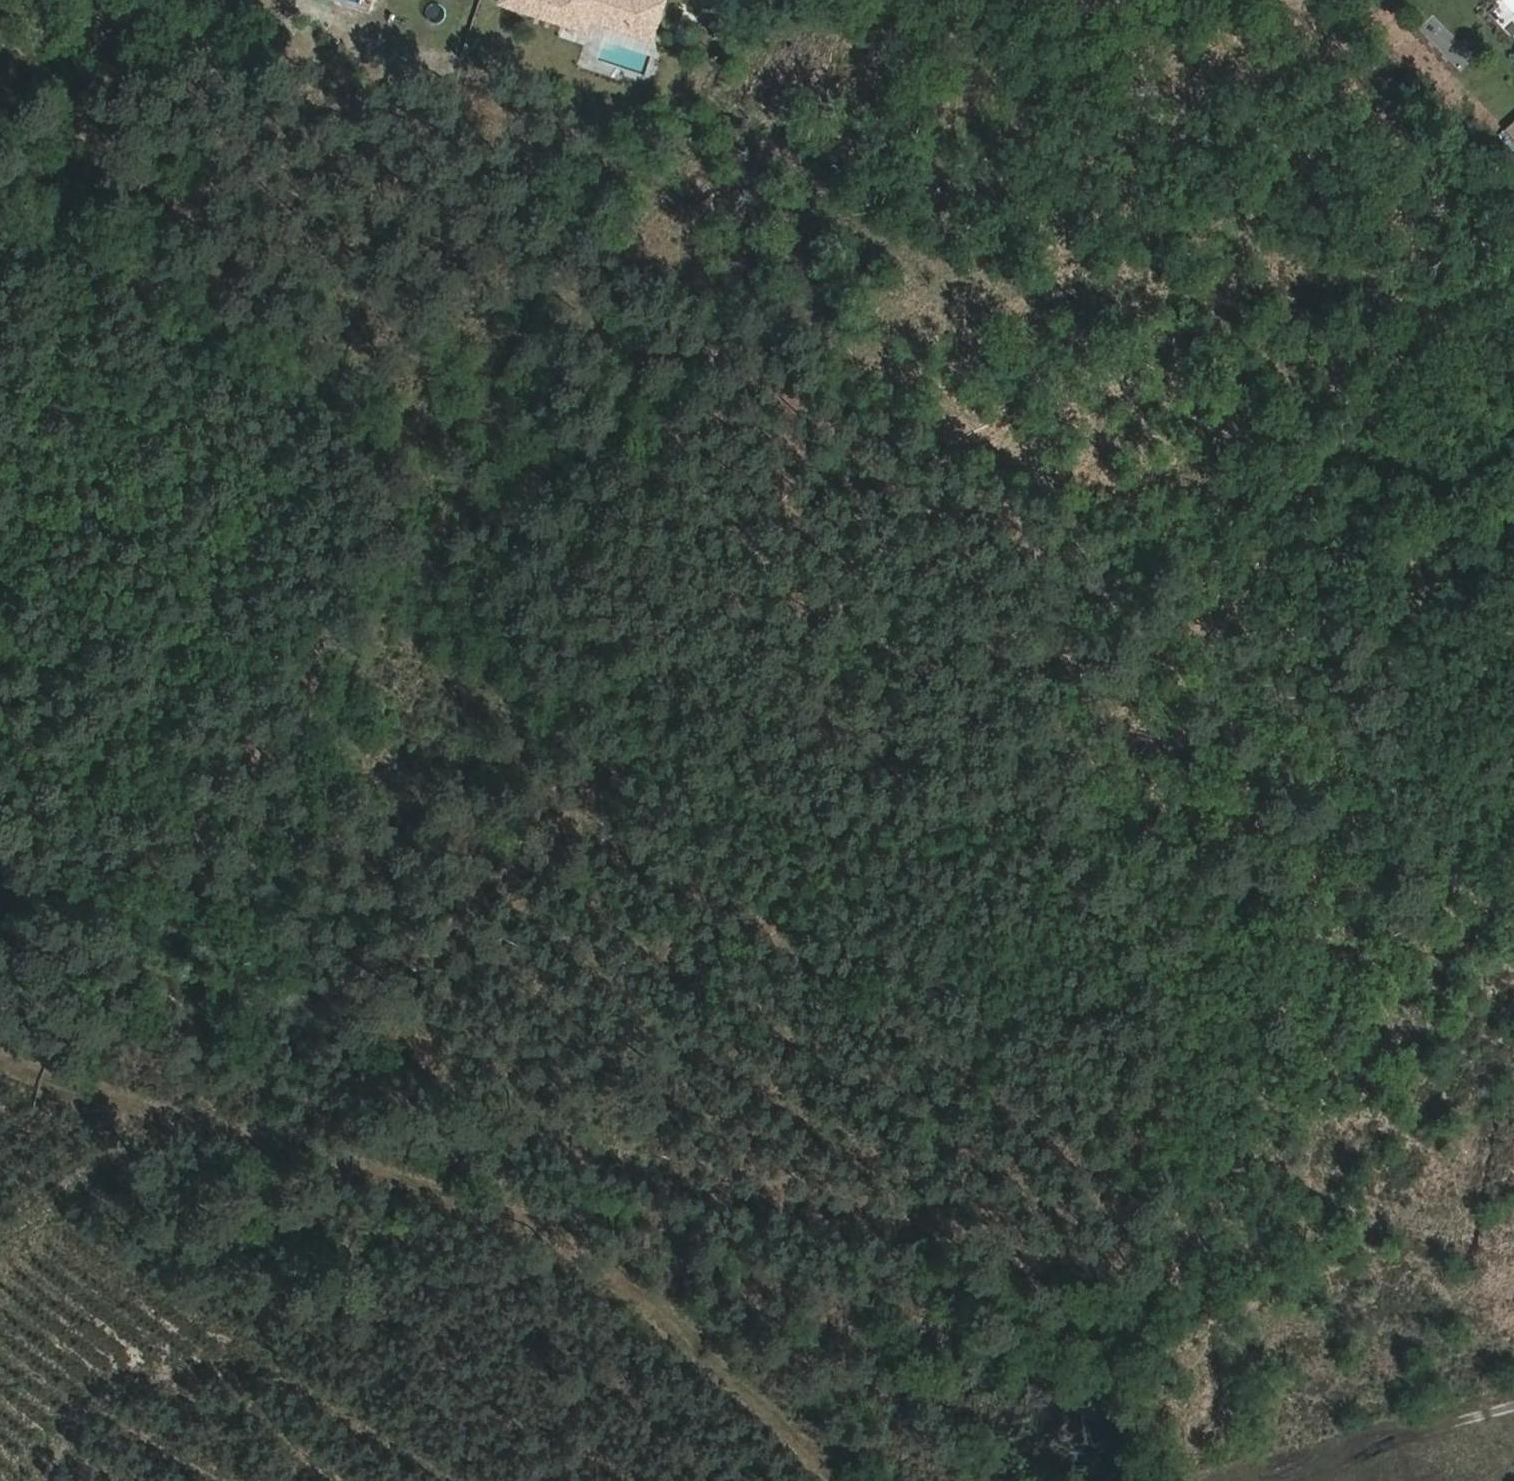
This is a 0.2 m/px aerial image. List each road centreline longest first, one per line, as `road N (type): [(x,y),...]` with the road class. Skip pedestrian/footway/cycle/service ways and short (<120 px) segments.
road 1 (track): [(858,1480),(654,1298),(522,1224),(70,1093),(0,1046)]
road 2 (track): [(1513,1431),(1325,1480)]

